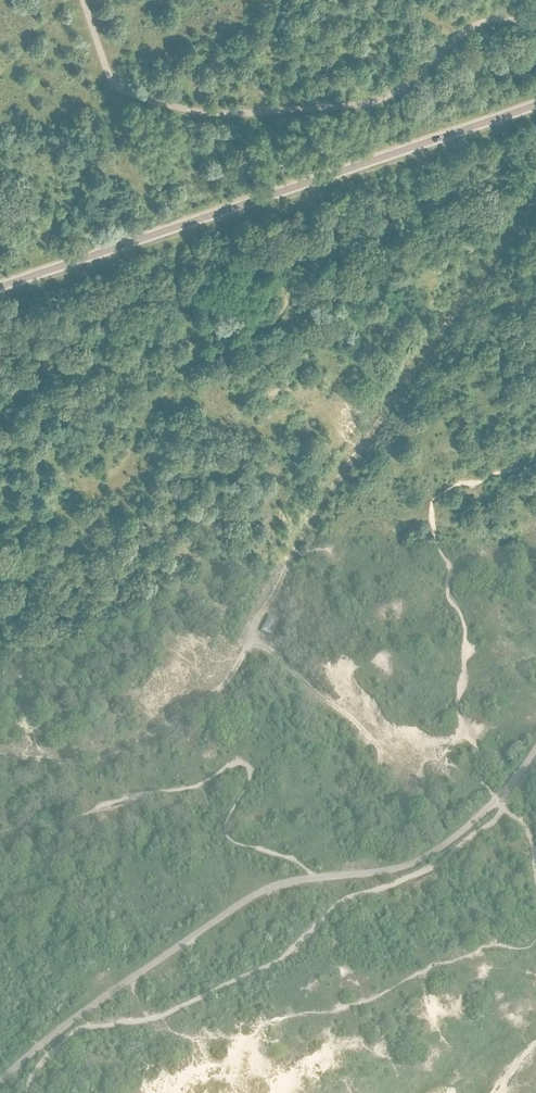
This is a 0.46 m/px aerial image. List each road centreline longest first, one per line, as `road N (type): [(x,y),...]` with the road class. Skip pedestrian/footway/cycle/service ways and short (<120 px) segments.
road 1 (track): [(0,747),(112,748),(200,700),(254,638),(295,548),(531,200)]
road 2 (track): [(188,358),(132,458),(98,494),(24,541),(0,540)]
road 3 (track): [(392,766),(254,638)]
road 4 (track): [(188,358),(177,300),(179,227)]

